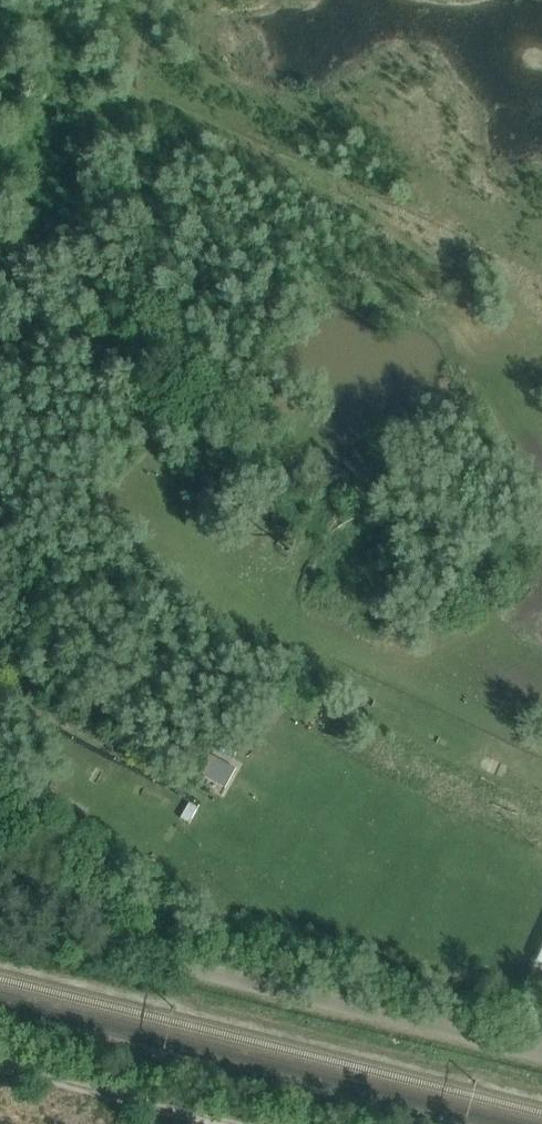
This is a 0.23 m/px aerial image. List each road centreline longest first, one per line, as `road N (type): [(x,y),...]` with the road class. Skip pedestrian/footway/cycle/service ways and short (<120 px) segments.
road 1 (residential): [(541,1056),(162,957),(94,918),(0,846)]
road 2 (track): [(343,1123),(0,1042)]

